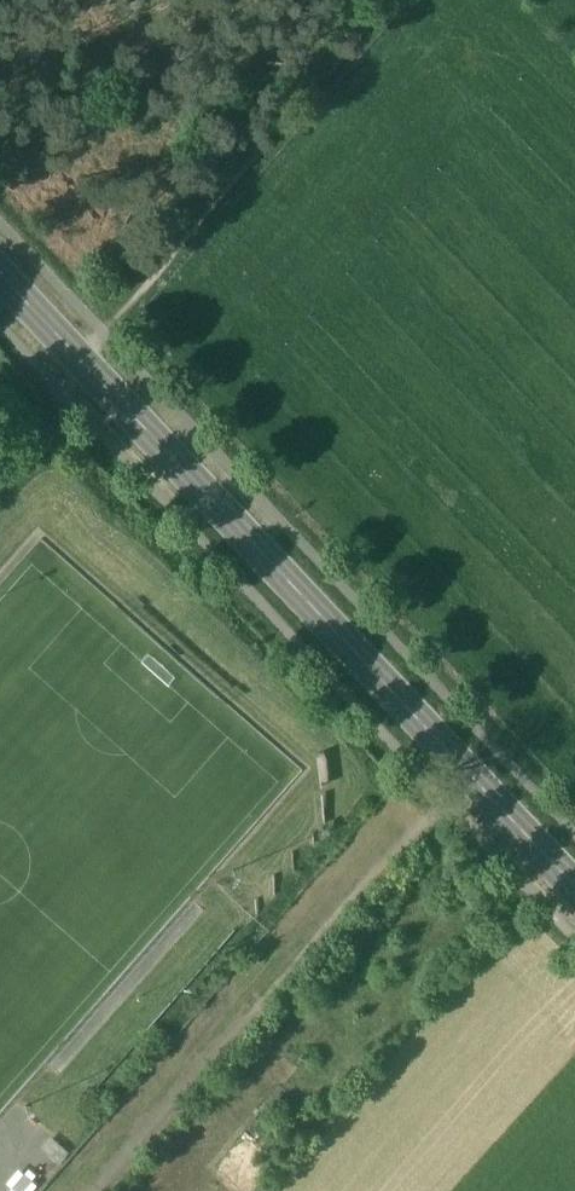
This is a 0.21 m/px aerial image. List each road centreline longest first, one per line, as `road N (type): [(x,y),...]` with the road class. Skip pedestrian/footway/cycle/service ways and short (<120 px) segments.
road 1 (secondary): [(574,882),(0,276)]

